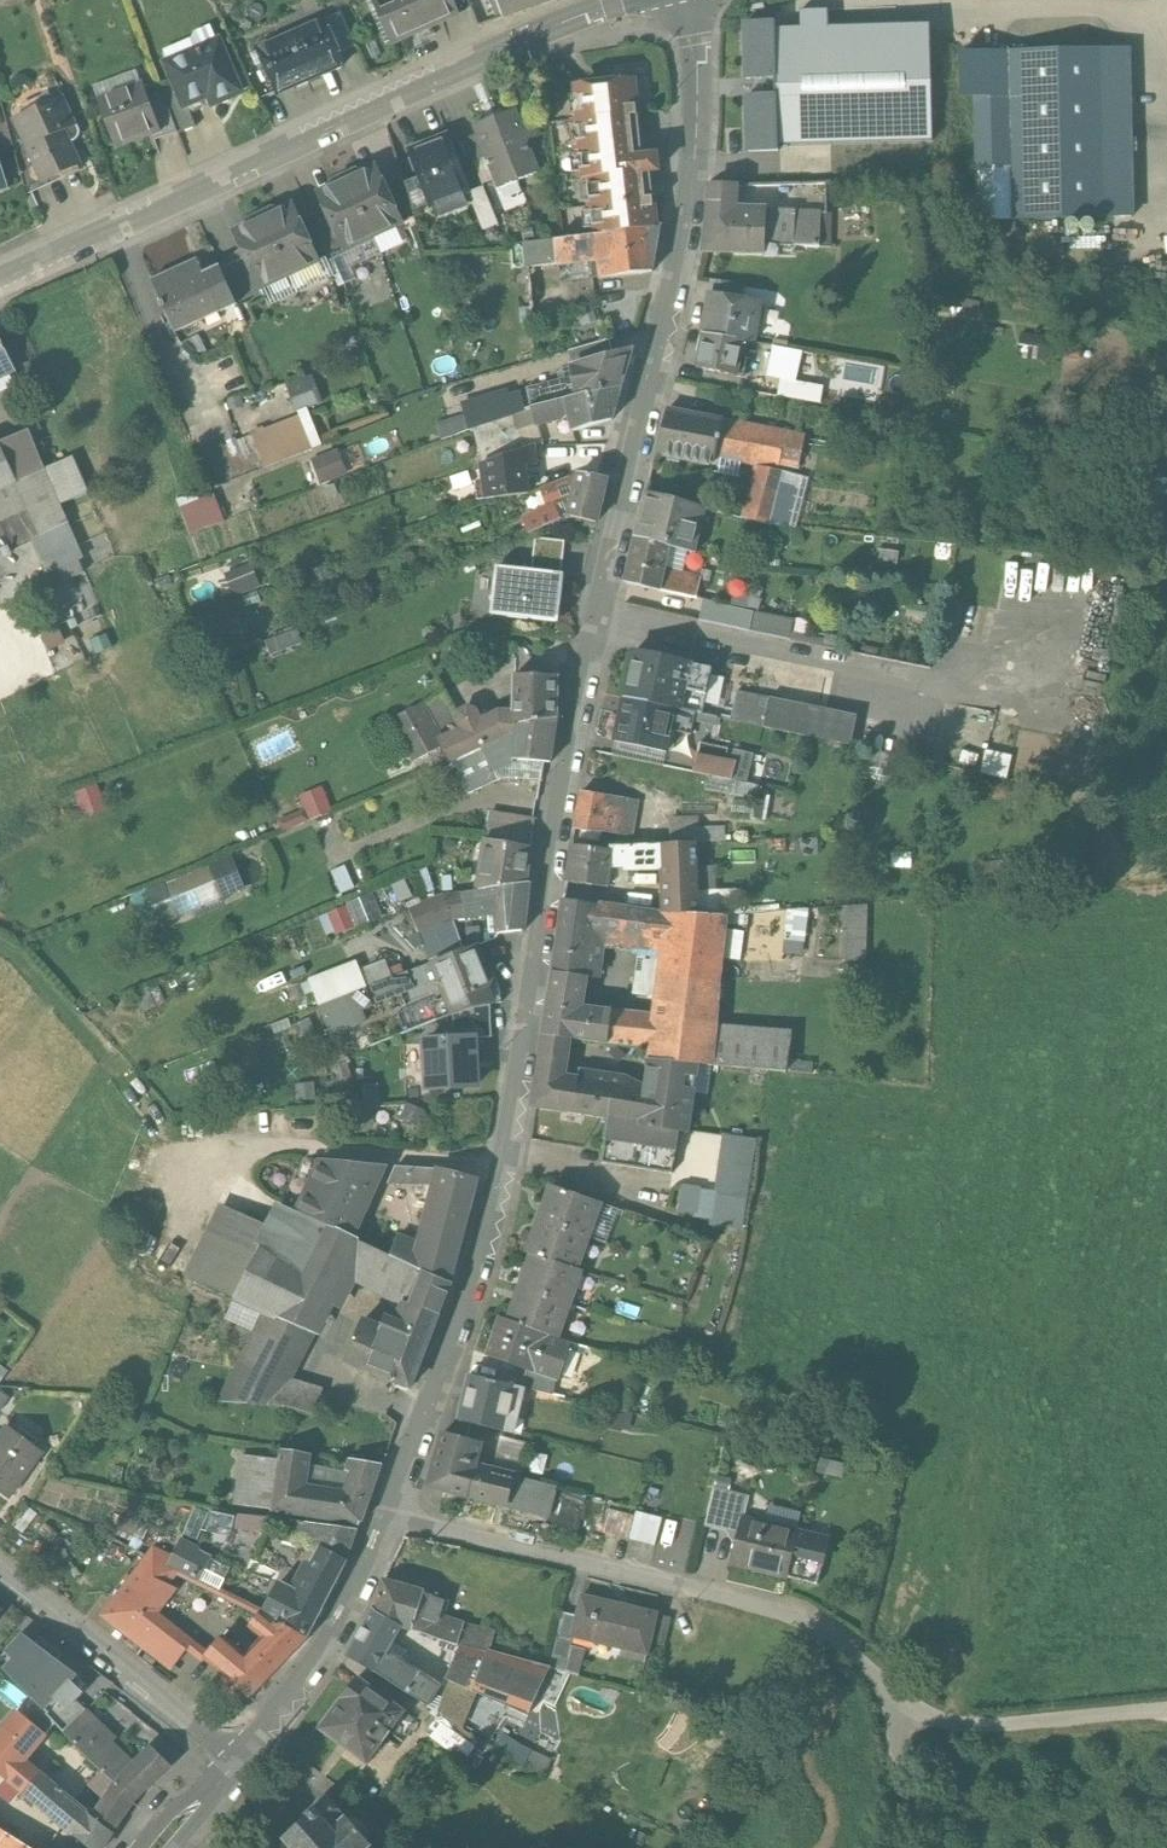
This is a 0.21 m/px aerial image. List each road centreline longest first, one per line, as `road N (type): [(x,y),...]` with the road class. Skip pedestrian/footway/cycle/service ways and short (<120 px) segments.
road 1 (residential): [(395,1516),(499,1180),(627,465),(671,306),(695,142),(691,0)]
road 2 (residential): [(395,1516),(799,1618),(938,1729),(1166,1713)]
road 3 (tertiary): [(0,281),(624,0)]
road 4 (residential): [(0,1573),(237,1758)]
road 5 (residential): [(237,1758),(307,1685),(395,1516)]
road 6 (track): [(916,1847),(896,1701)]

